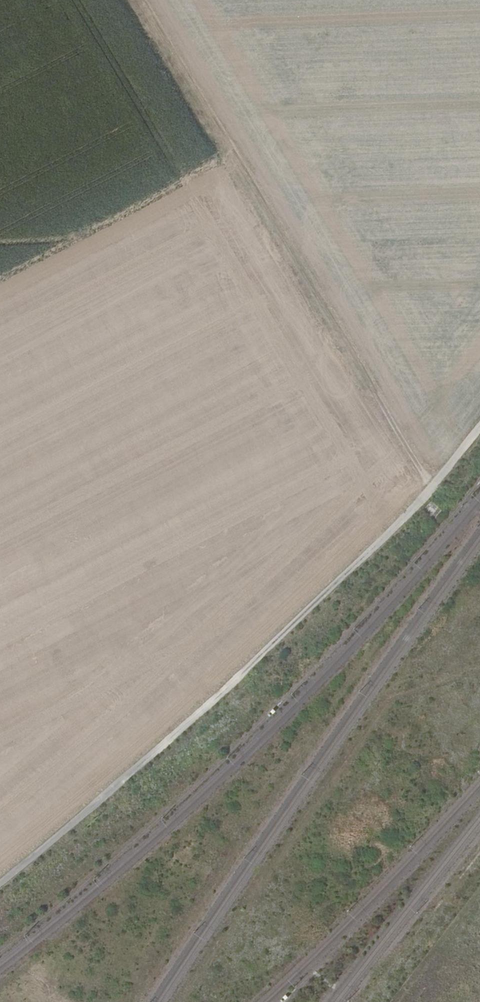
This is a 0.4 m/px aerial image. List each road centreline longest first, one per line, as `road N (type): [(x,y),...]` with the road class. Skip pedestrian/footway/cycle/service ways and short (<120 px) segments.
road 1 (track): [(0,882),(220,696),(433,488),(479,427)]
road 2 (track): [(433,488),(140,0)]

